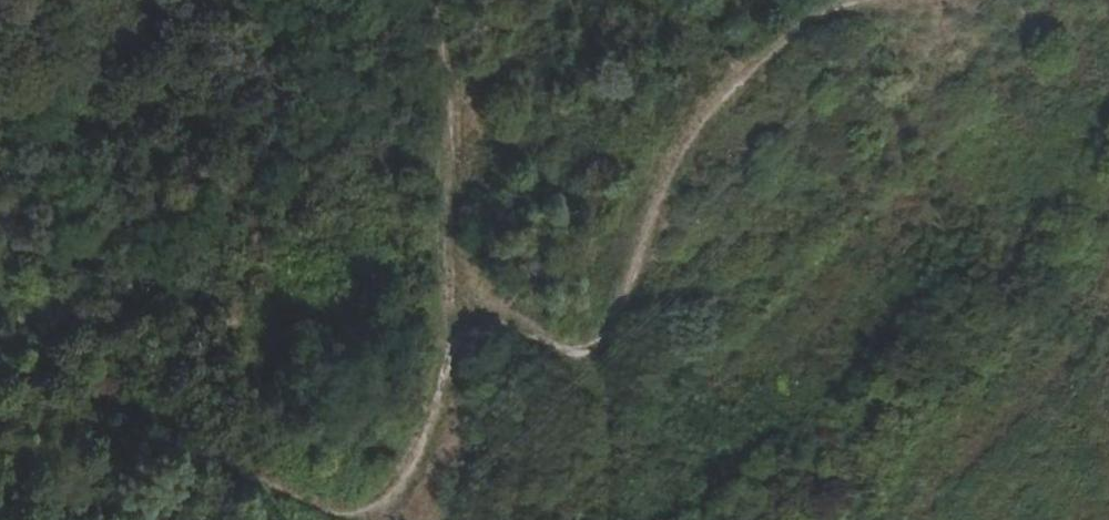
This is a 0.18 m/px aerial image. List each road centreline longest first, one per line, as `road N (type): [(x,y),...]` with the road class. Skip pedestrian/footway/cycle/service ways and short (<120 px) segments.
road 1 (track): [(873,1),(818,21),(721,102),(678,166),(645,239),(627,323),(602,354)]
road 2 (track): [(0,384),(44,380),(104,395),(304,505),(352,513),(392,497)]
road 3 (track): [(450,340),(457,269),(452,87),(439,0)]
road 4 (track): [(450,340),(430,429),(392,497)]
road 5 (track): [(602,354),(567,355),(504,322),(478,324),(450,340)]

